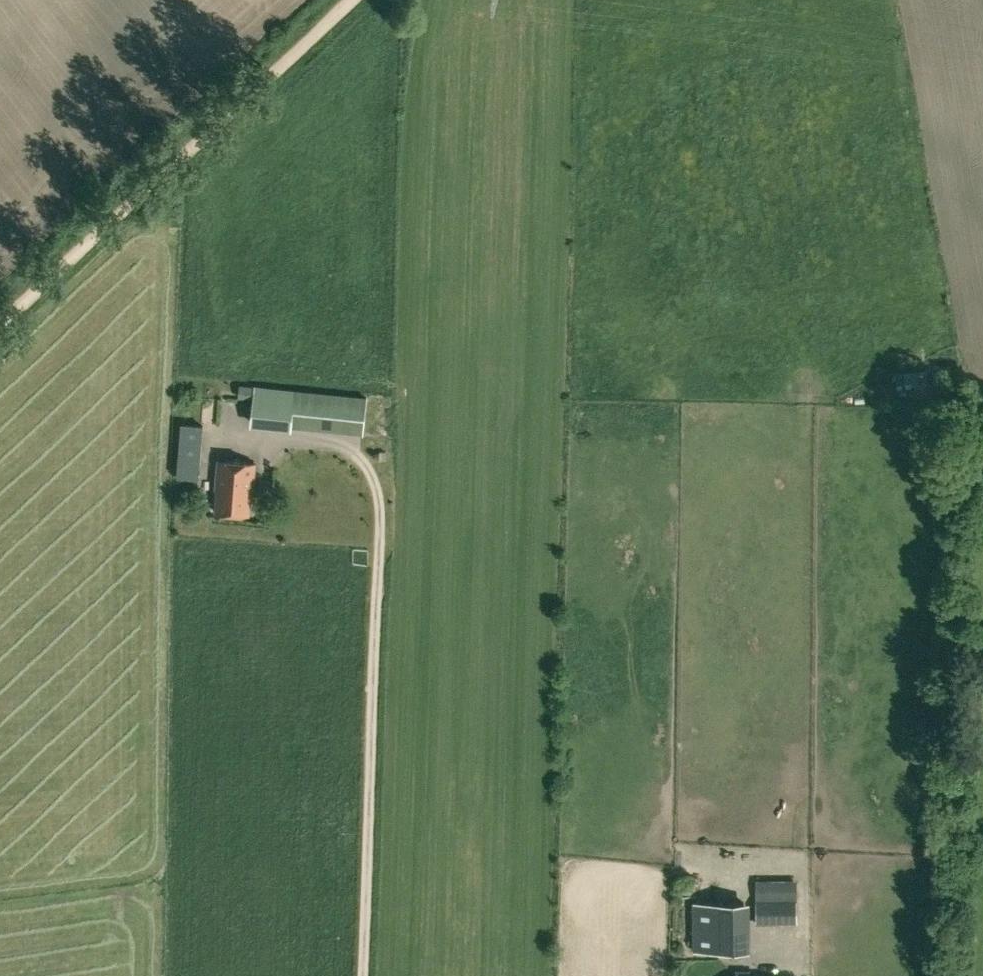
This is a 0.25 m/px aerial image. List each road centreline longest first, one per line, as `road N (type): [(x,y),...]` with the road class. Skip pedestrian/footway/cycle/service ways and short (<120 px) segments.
road 1 (track): [(0,319),(349,0)]

